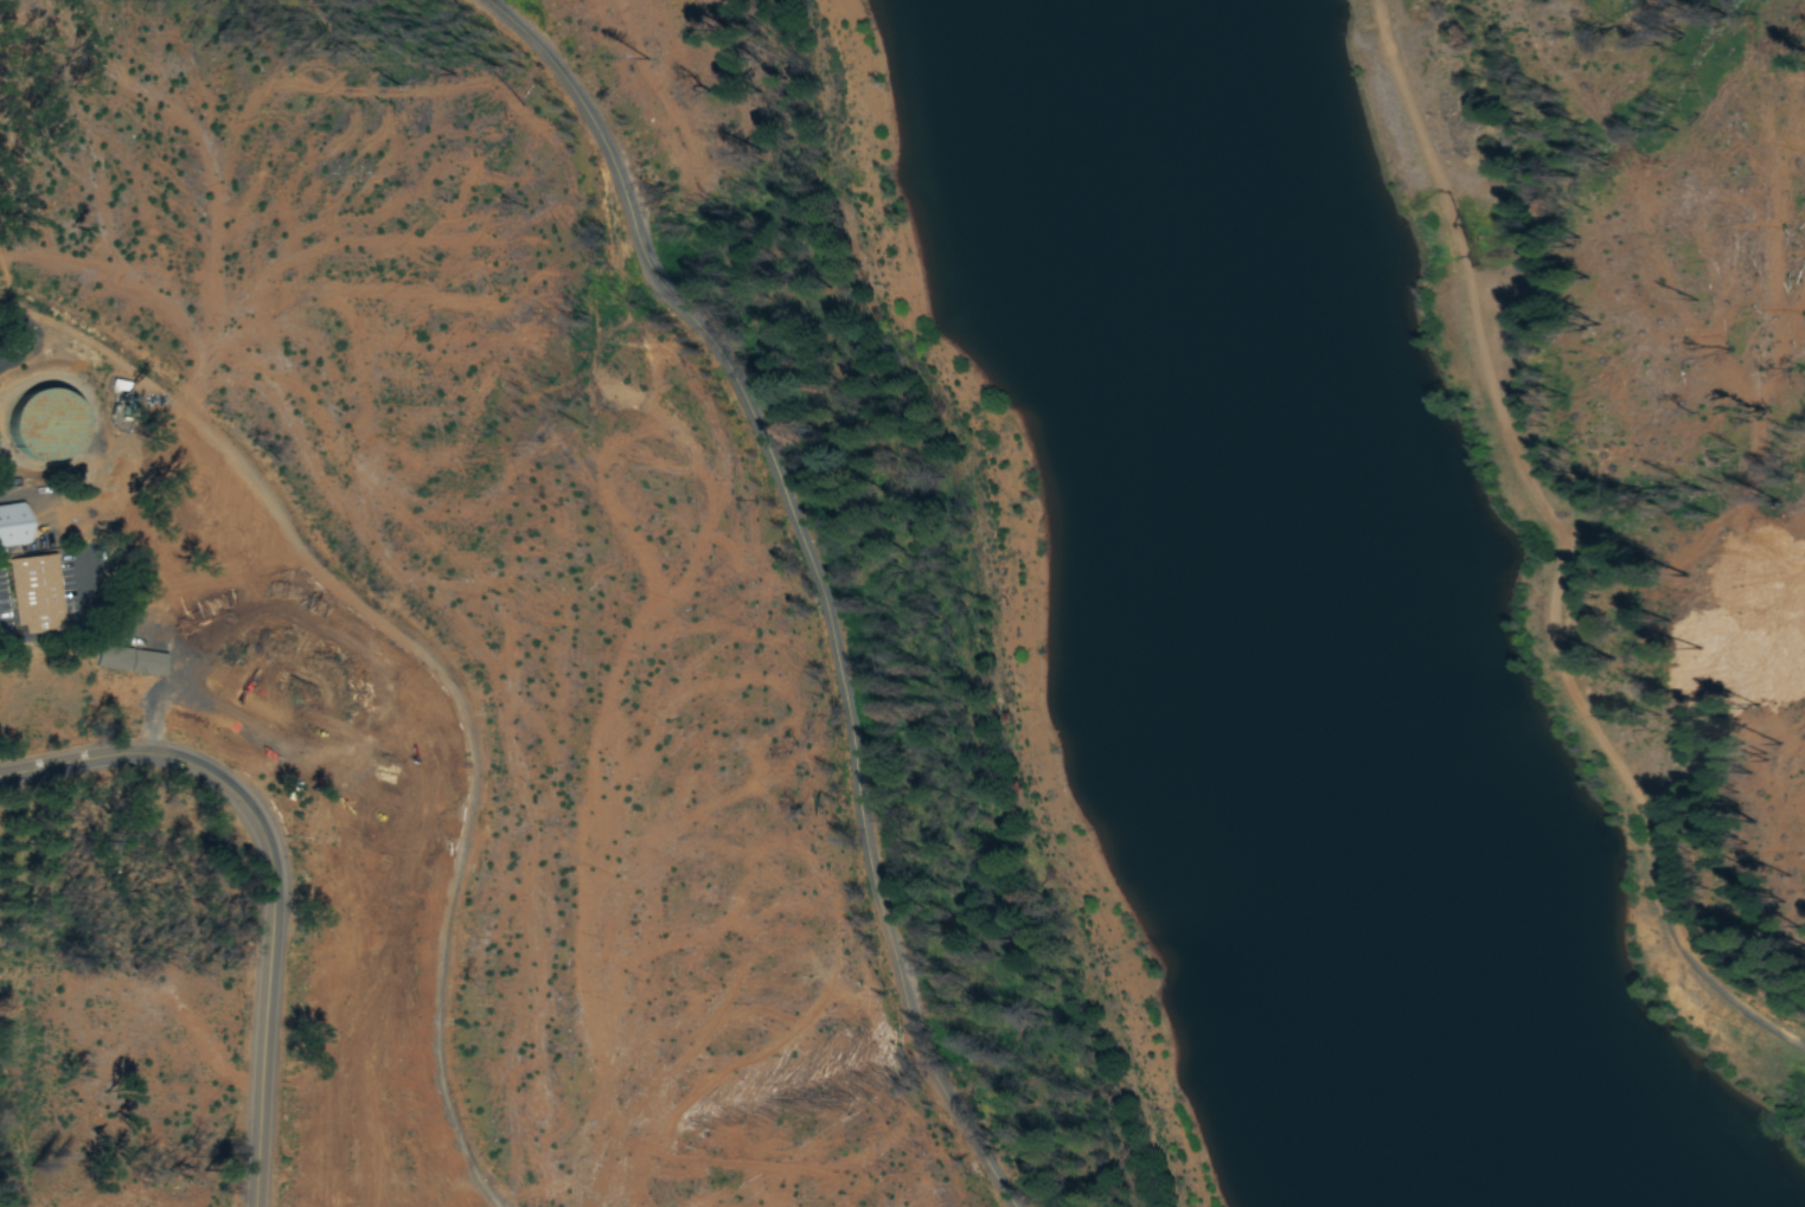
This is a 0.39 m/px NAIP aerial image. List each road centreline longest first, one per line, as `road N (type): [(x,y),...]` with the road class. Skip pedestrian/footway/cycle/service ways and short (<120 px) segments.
road 1 (residential): [(1012,1206),(917,1057),(870,892),(796,564),(722,362),(670,294),(565,92),(481,0)]
road 2 (residential): [(257,1206),(276,926),(263,834),(228,787),(179,758),(122,755),(0,778)]

